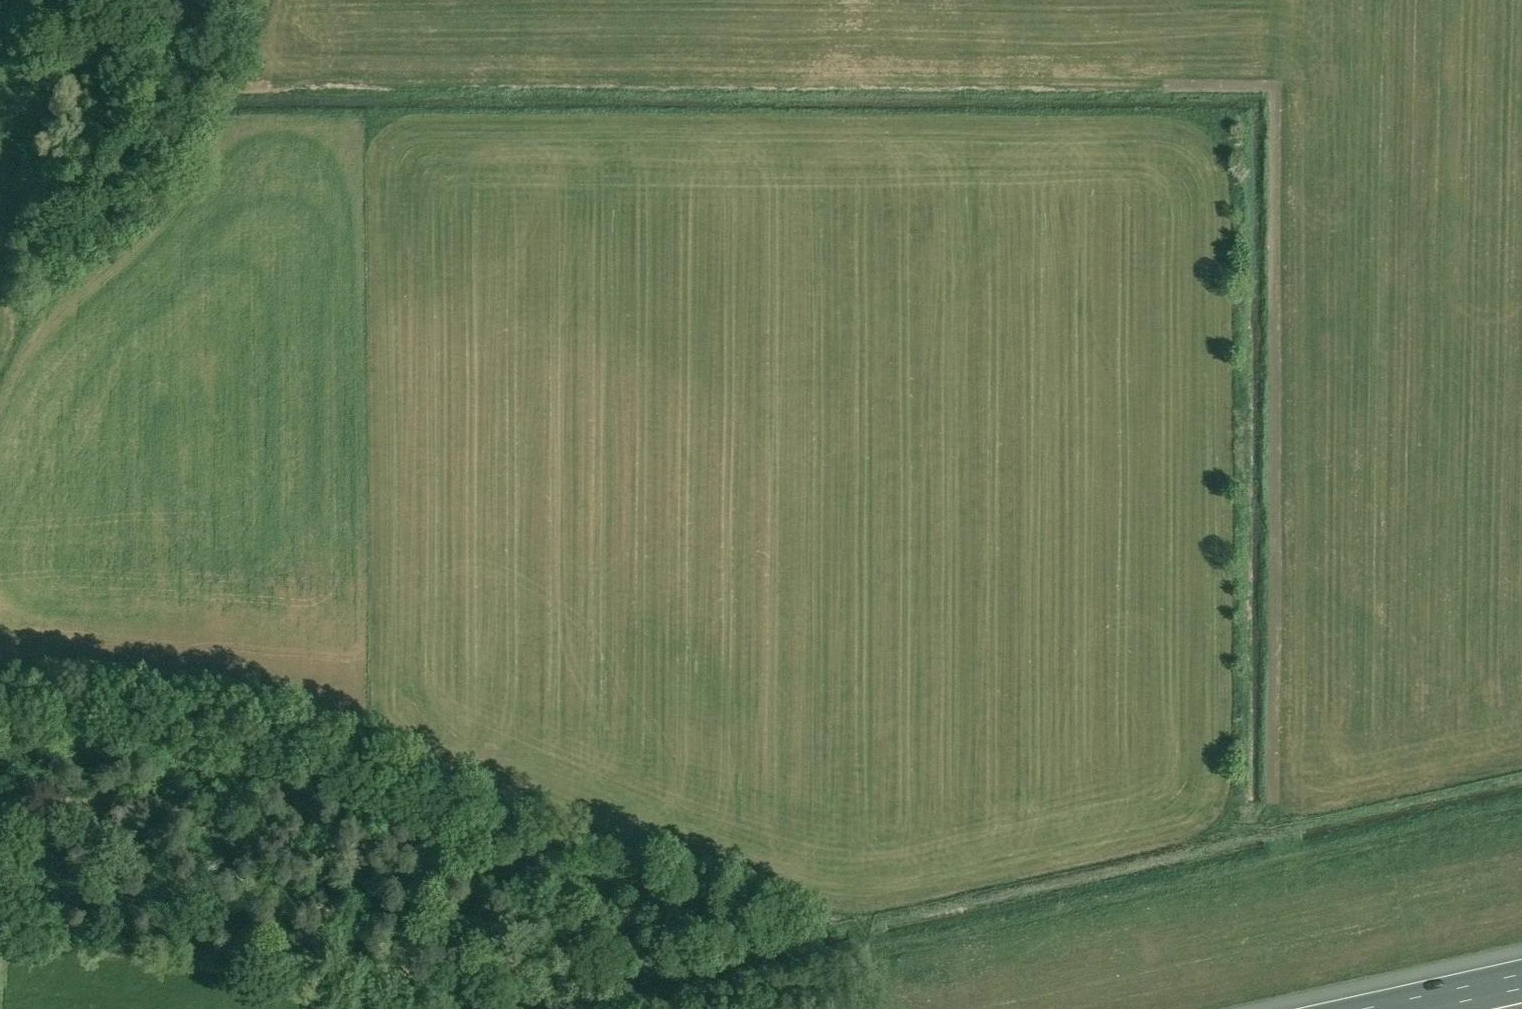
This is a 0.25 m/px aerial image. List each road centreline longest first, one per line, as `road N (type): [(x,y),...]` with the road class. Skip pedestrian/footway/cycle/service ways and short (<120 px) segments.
road 1 (track): [(0,806),(79,814),(523,921),(585,905),(636,858)]
road 2 (motorway): [(1521,983),(1403,1008)]

